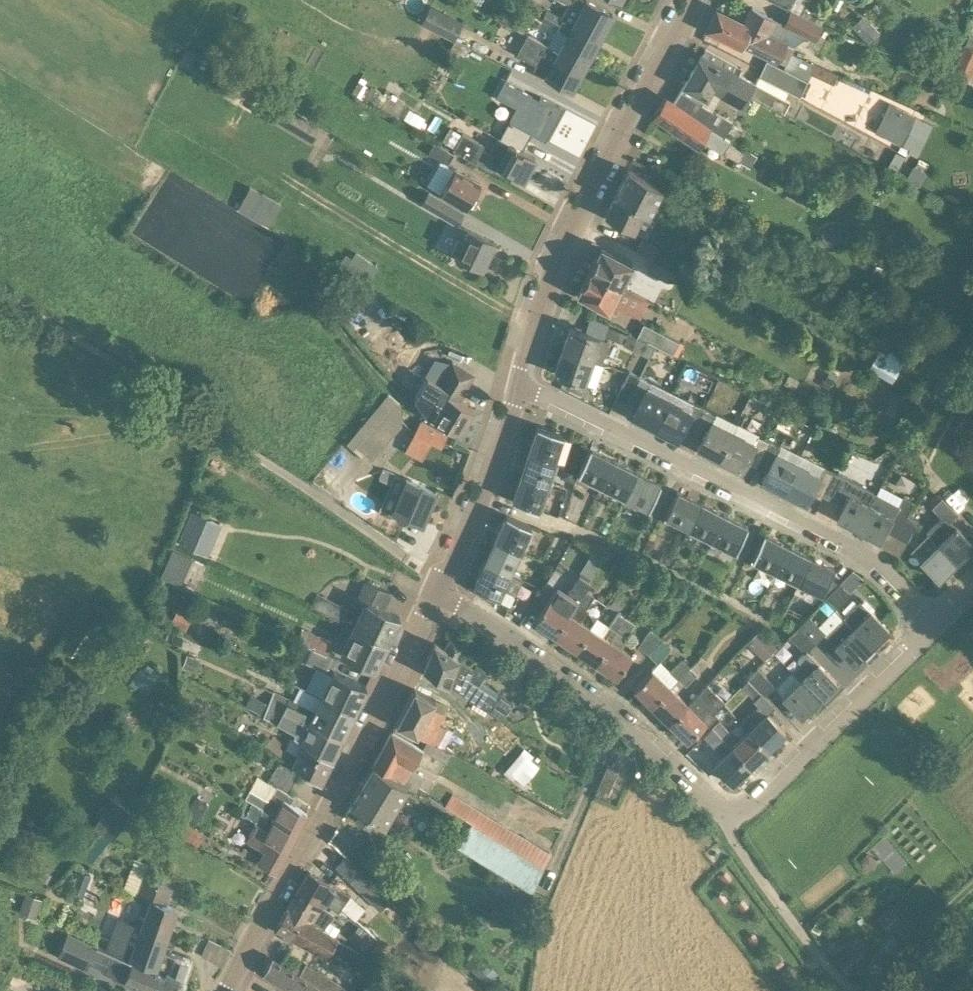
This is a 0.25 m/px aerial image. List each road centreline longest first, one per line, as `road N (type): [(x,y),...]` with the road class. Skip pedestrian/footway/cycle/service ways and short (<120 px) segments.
road 1 (residential): [(935,627),(847,547),(521,386)]
road 2 (tertiary): [(226,990),(441,591)]
road 3 (tertiary): [(521,386),(553,278),(692,0)]
road 4 (residential): [(726,813),(650,746),(441,591)]
road 5 (residential): [(726,813),(751,807),(935,627)]
road 6 (tertiary): [(441,591),(521,386)]
road 7 (track): [(726,813),(776,900),(851,990)]
road 8 (track): [(872,990),(972,887)]

